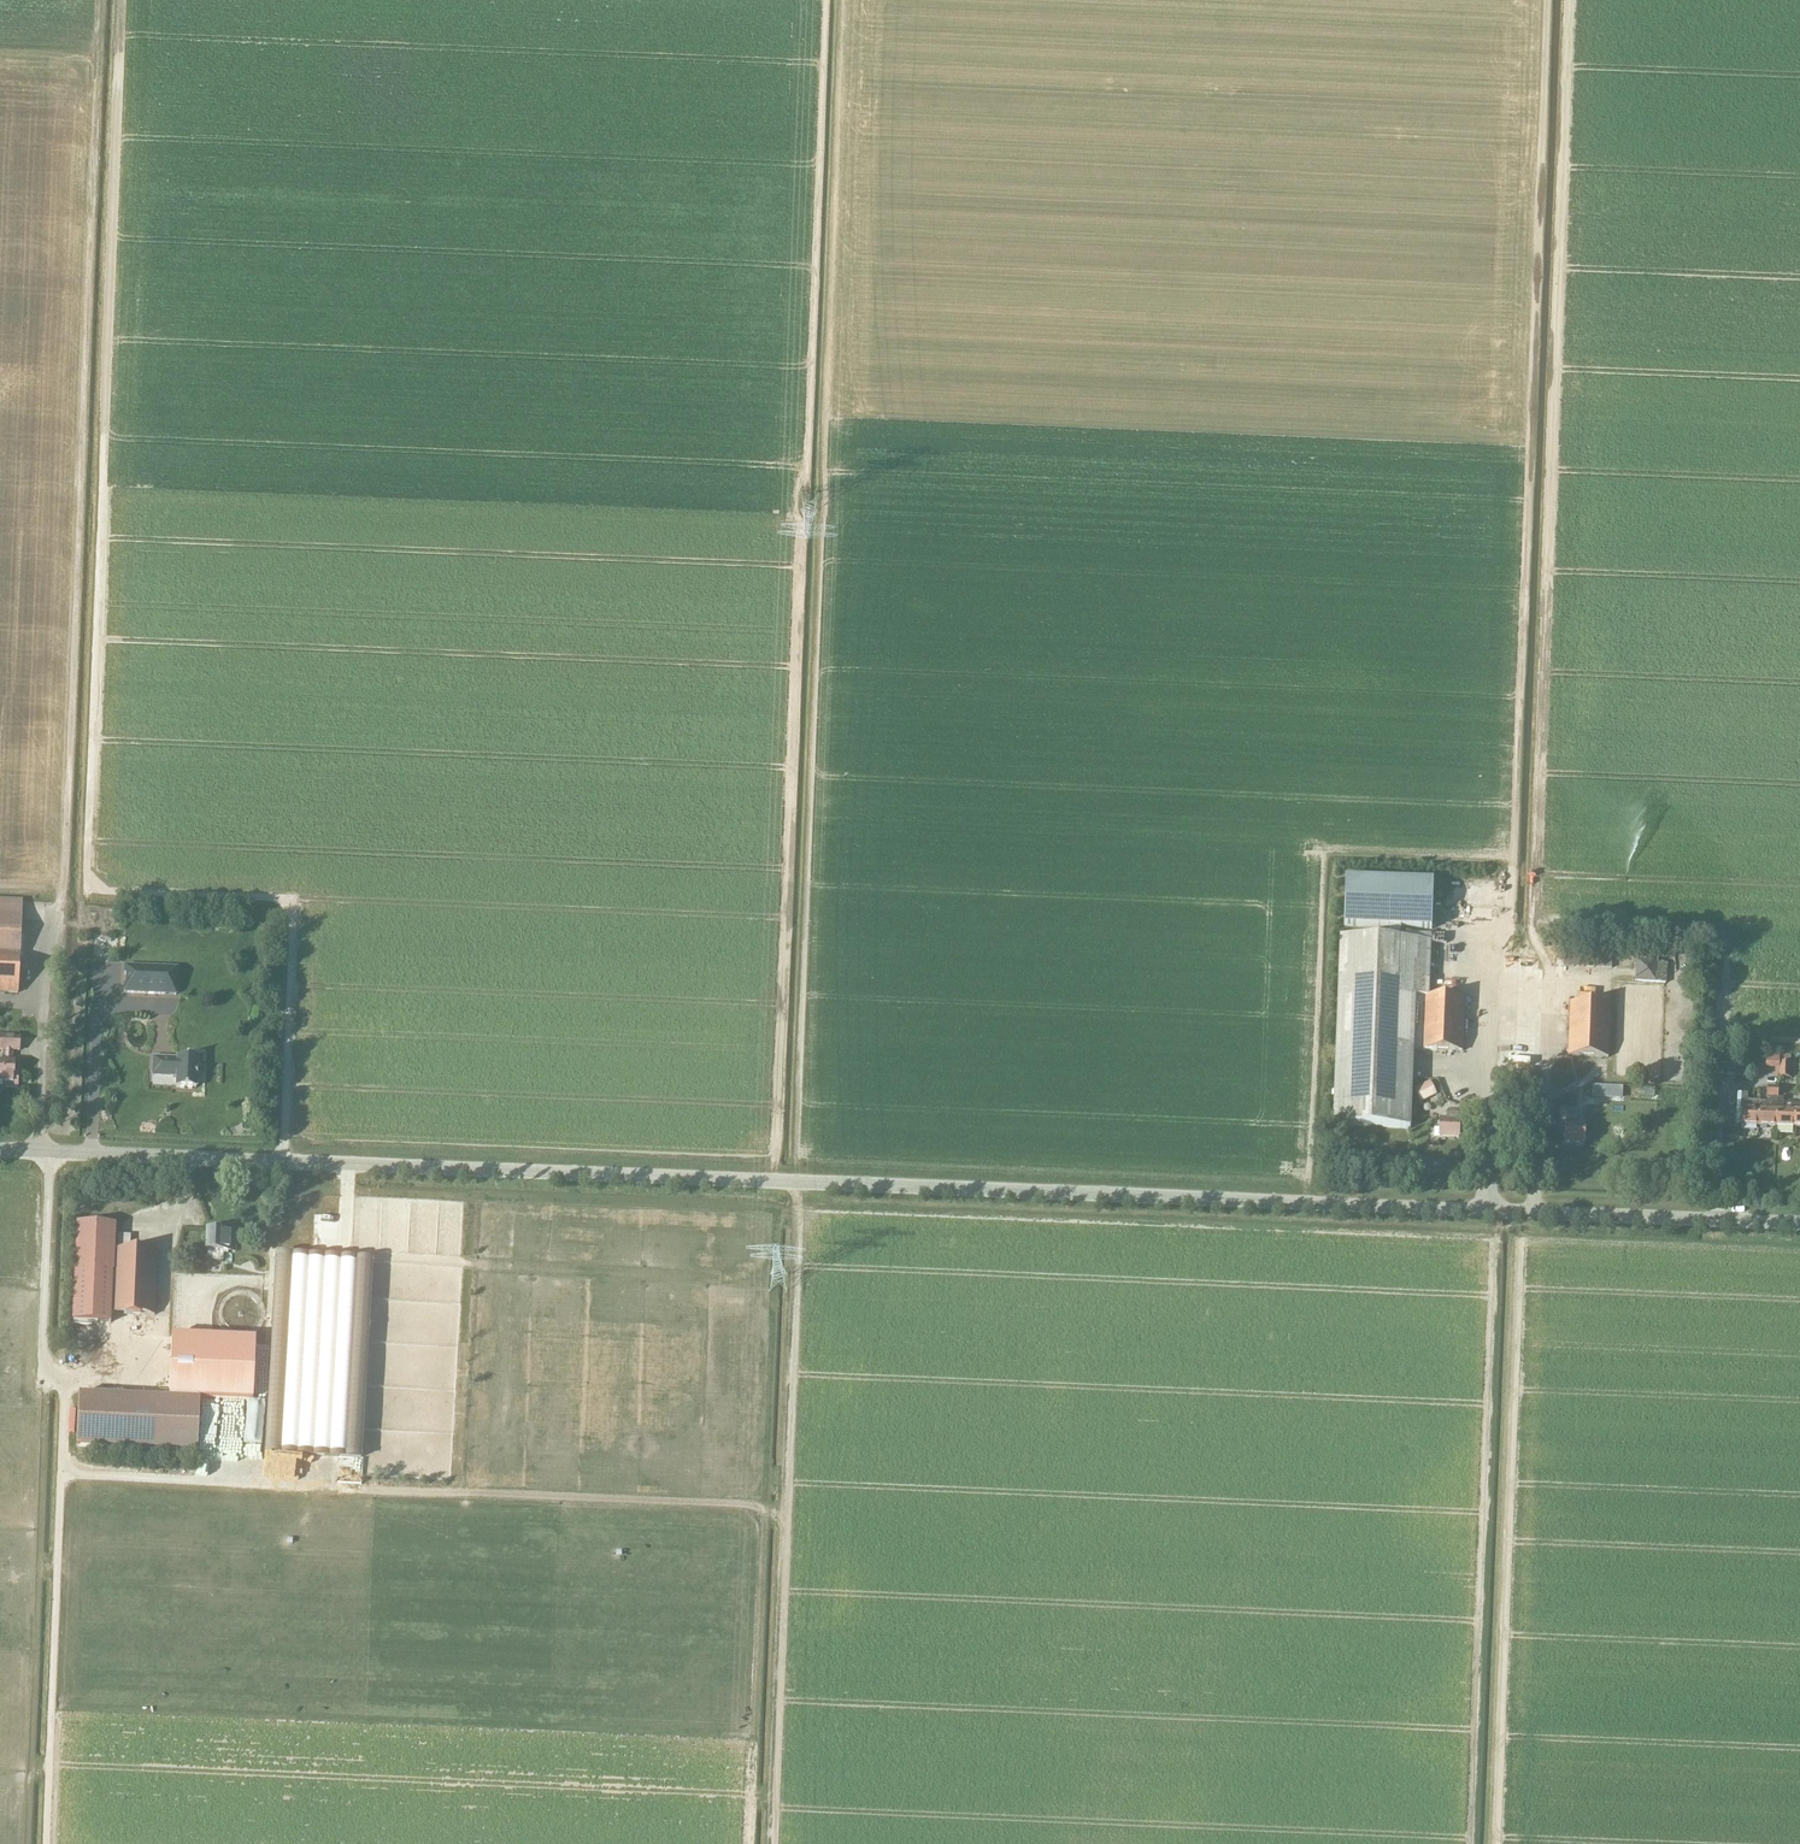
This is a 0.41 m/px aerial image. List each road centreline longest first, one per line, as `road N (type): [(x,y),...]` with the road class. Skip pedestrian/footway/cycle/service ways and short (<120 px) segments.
road 1 (unclassified): [(0,1150),(1799,1224)]

